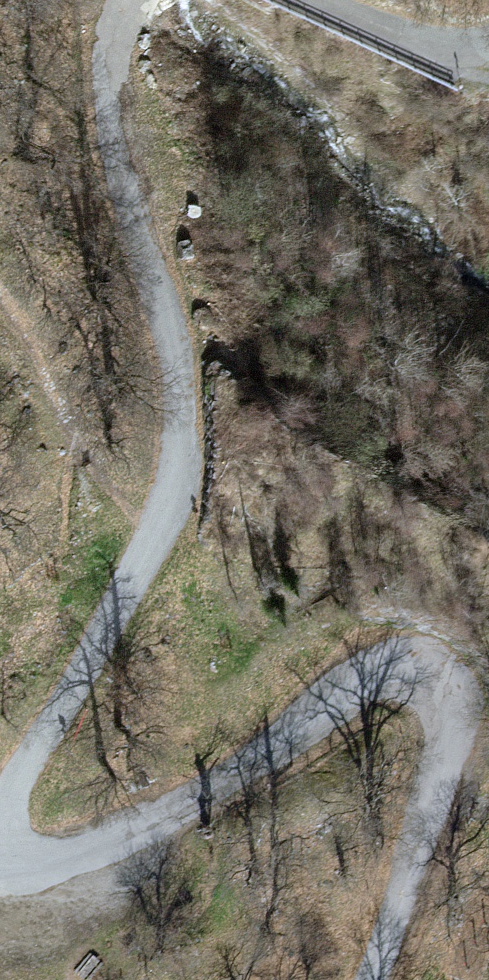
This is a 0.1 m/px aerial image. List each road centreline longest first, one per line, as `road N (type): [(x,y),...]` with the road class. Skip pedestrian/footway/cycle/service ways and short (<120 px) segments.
road 1 (unclassified): [(0,835),(36,726),(146,558),(176,460),(175,360),(120,166),(111,102),(131,0)]
road 2 (unclassified): [(370,979),(446,752),(448,702),(422,675),(394,672),(361,683),(149,827),(76,859),(0,870)]
road 3 (unclassified): [(325,0),(410,35),(488,42)]

